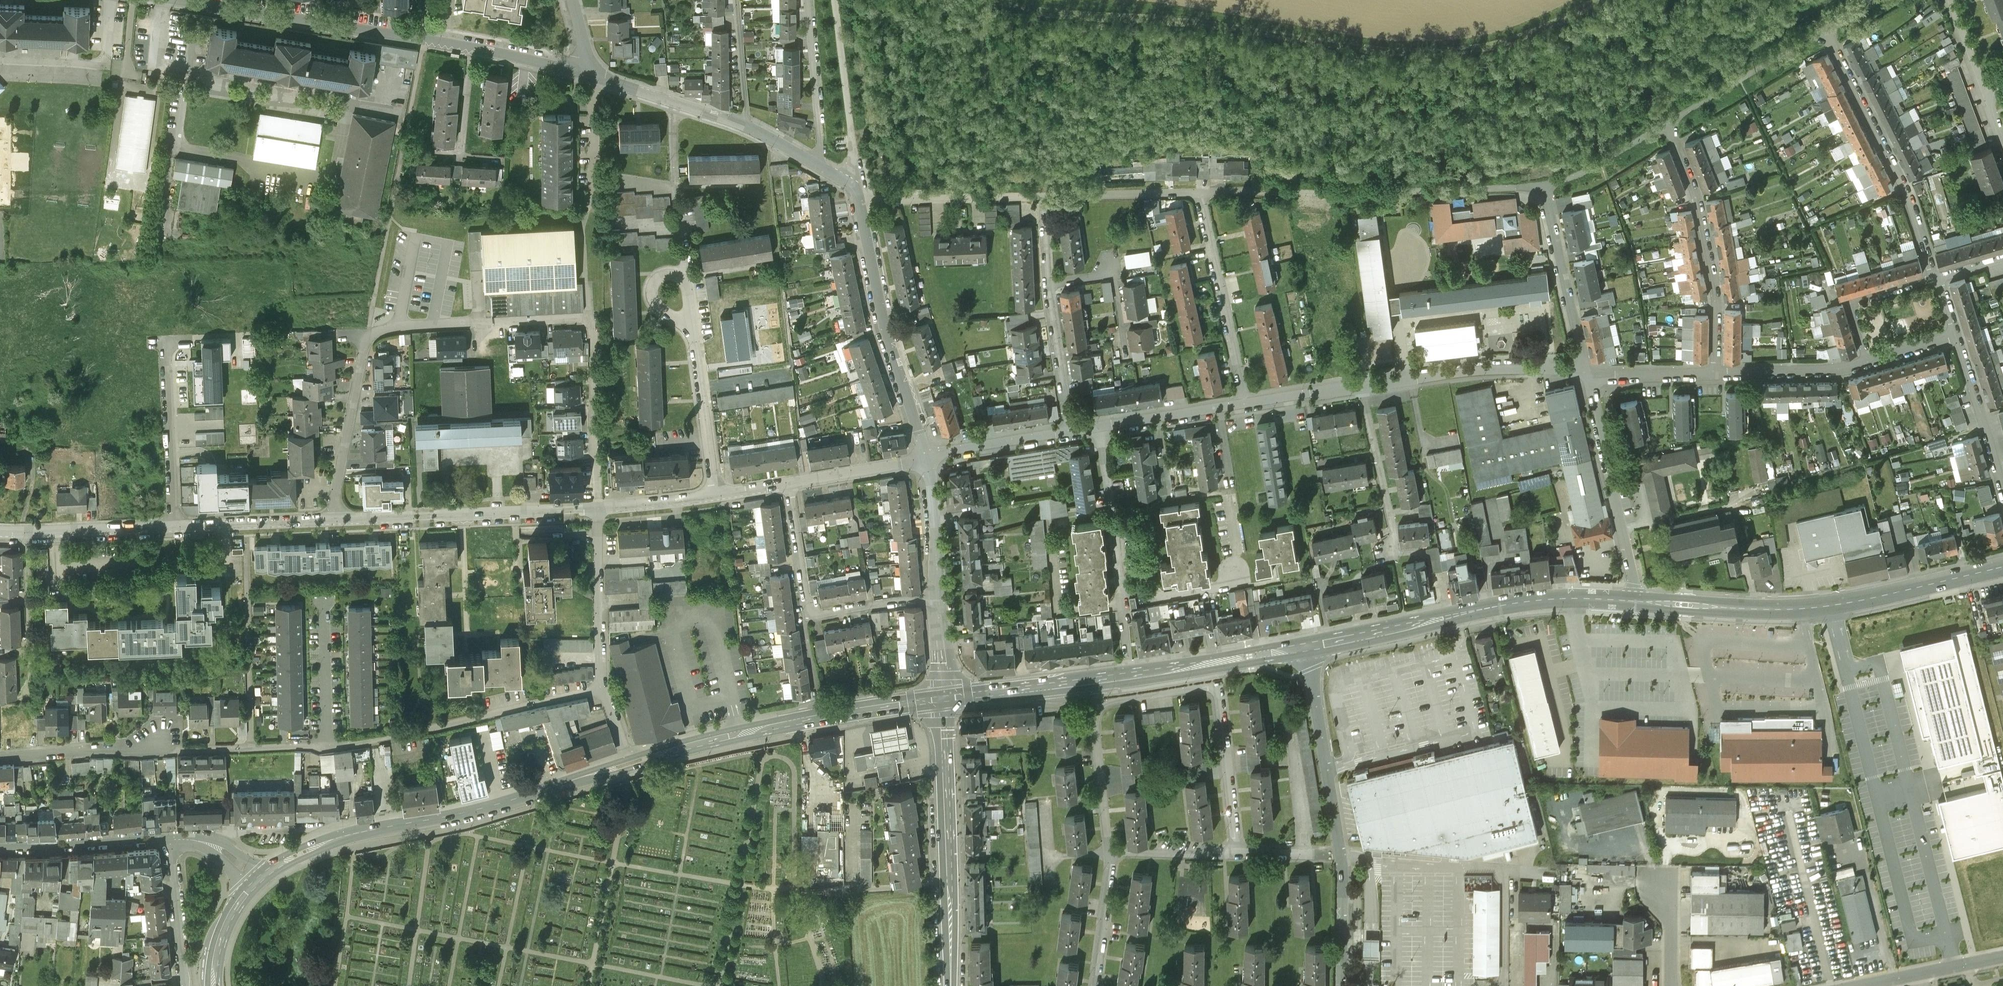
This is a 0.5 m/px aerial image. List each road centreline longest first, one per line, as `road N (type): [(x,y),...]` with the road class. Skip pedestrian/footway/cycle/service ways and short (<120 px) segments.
road 1 (track): [(1121,0),(1420,34),(1501,26),(1582,0)]
road 2 (residential): [(584,72),(176,0)]
road 3 (primary): [(260,876),(338,840),(489,808),(629,763)]
road 4 (primary): [(1637,600),(1799,610),(2002,568)]
road 5 (primary): [(1304,645),(1542,600),(1637,600)]
road 6 (residential): [(335,520),(0,533)]
road 7 (primary): [(629,763),(824,716),(944,699)]
road 8 (residential): [(335,520),(370,337),(477,324)]
road 9 (secondary): [(950,985),(944,699)]
road 10 (residential): [(327,746),(604,690)]
road 11 (residential): [(1824,30),(1907,193),(1935,278)]
road 12 (residential): [(600,510),(335,520)]
road 13 (residential): [(925,457),(881,314),(861,202)]
road 14 (residential): [(1717,373),(1717,299),(1697,199),(1665,126)]
road 15 (residential): [(1044,196),(1071,432)]
road 16 (residential): [(1637,600),(1587,373)]
road 17 (residential): [(1587,373),(1469,372),(1362,387)]
road 18 (residential): [(1199,193),(1245,404)]
road 19 (residential): [(1342,857),(1304,645)]
road 20 (residential): [(1587,373),(1545,188)]
road 21 (primary): [(944,699),(1131,674)]
road 22 (track): [(852,184),(835,0)]
road 23 (residential): [(1044,196),(861,202)]
road 24 (residential): [(604,690),(600,510)]
road 25 (primary): [(1131,674),(1304,645)]
road 26 (residential): [(715,494),(691,321)]
road 27 (residential): [(170,841),(0,846)]
road 28 (residential): [(1238,853),(1219,685)]
road 29 (residential): [(823,168),(807,0)]
road 30 (residential): [(1392,553),(1362,387)]
road 31 (residential): [(743,123),(584,72)]
road 32 (residential): [(1101,428),(1121,592)]
road 33 (residential): [(0,757),(163,749)]
road 34 (residential): [(1955,337),(2002,490)]
road 35 (residential): [(1199,193),(1044,196)]
road 36 (residential): [(1866,363),(1850,302),(1935,278)]
road 37 (residential): [(1866,363),(1717,373)]
road 38 (residential): [(1094,705),(1110,853)]
road 39 (residential): [(1071,432),(925,457)]
road 40 (residential): [(1245,404),(1101,428)]
road 41 (residential): [(170,841),(184,985)]
road 42 (residential): [(2002,956),(1862,985)]
road 43 (residential): [(925,457),(785,483)]
road 44 (residential): [(938,598),(925,457)]
road 45 (residential): [(327,746),(324,606)]
road 46 (residential): [(1121,592),(1140,587),(1171,598),(1222,587),(1239,557)]
road 47 (residential): [(785,483),(807,617)]
road 48 (residential): [(1110,853),(1097,985)]
road 49 (residential): [(938,598),(807,617)]
road 50 (residential): [(1717,373),(1587,373)]
road 51 (residential): [(1342,985),(1342,857)]
road 52 (residential): [(1110,853),(1238,853)]
road 53 (residential): [(737,0),(743,123)]
road 54 (primary): [(214,985),(224,929),(260,876)]

